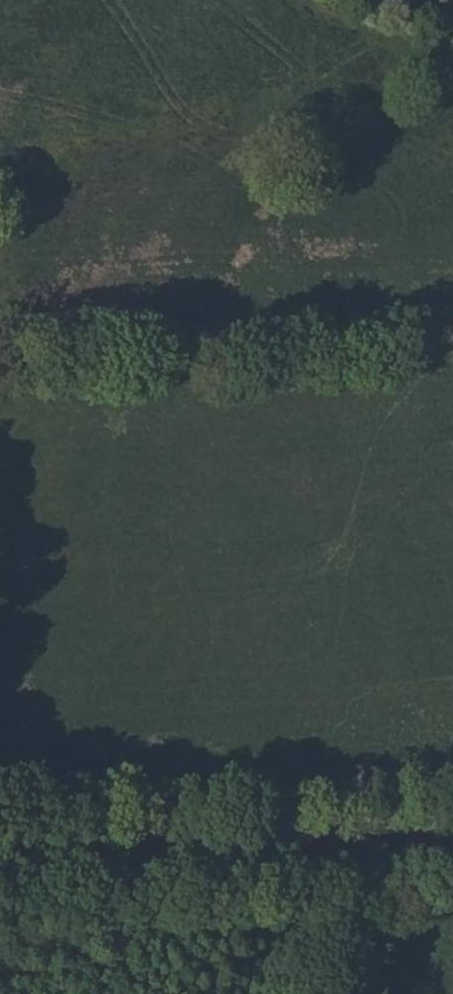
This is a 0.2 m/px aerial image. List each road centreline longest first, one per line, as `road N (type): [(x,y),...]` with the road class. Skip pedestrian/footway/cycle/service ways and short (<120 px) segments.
road 1 (residential): [(0,840),(298,831),(452,814)]

